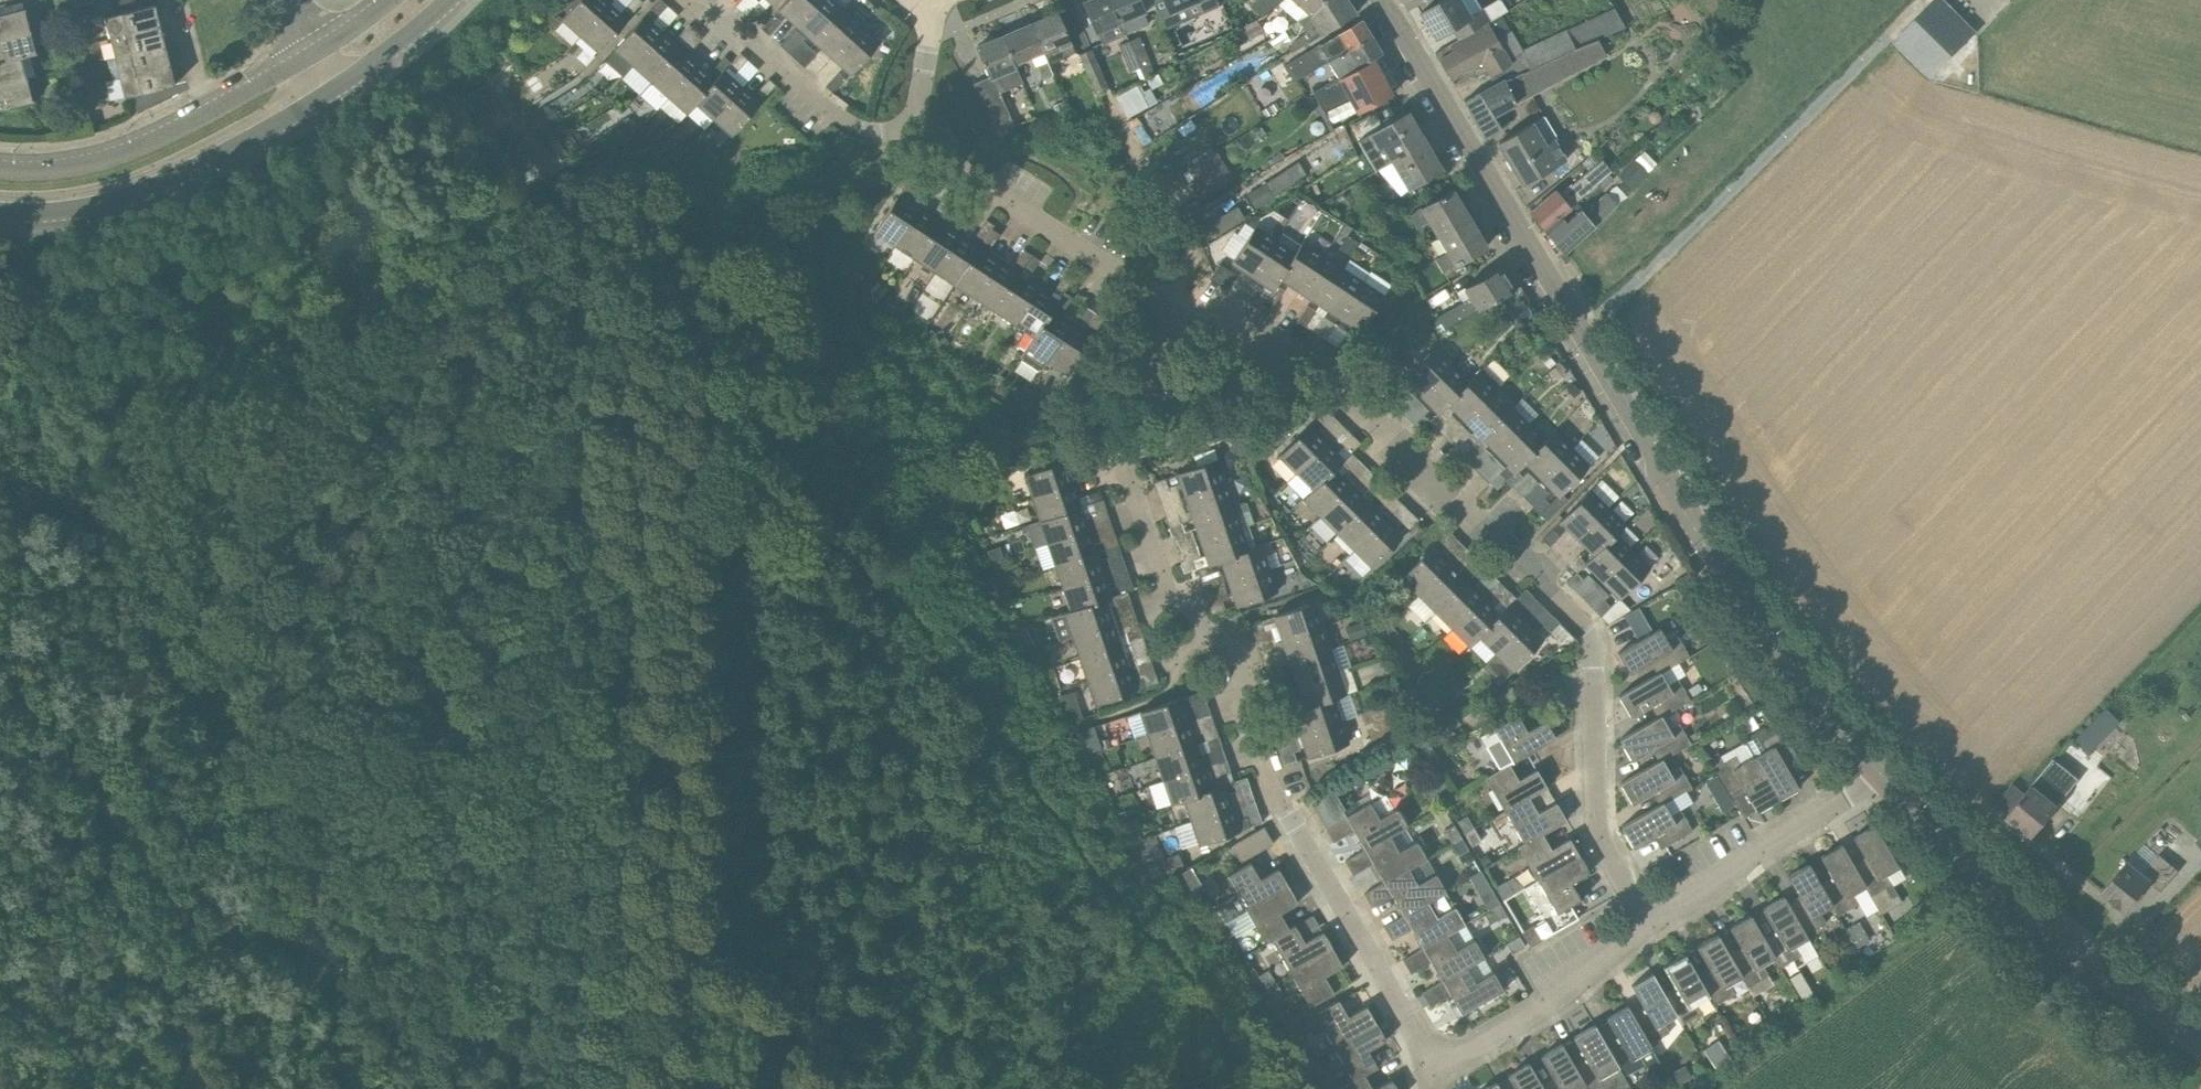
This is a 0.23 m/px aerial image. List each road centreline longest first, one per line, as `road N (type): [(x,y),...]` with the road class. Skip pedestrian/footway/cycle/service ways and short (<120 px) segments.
road 1 (track): [(200,1088),(178,1018),(270,1008),(295,988),(341,812),(446,552),(515,456),(547,427),(590,408),(793,512),(886,584),(949,660),(1101,881)]
road 2 (tertiary): [(1883,776),(1731,584),(1377,0)]
road 3 (track): [(373,67),(477,231),(482,252),(470,263),(411,272),(359,304),(301,373),(228,423),(175,420),(0,353)]
road 4 (track): [(611,421),(639,509),(675,735),(664,969),(668,1057),(739,1088)]
road 5 (track): [(442,1088),(399,1024),(331,958),(178,878),(141,848),(0,653)]
road 6 (track): [(64,380),(87,451),(116,653),(158,779),(185,811),(245,841),(329,850)]
road 7 (residential): [(1291,819),(1242,727),(1242,662),(1167,590),(1115,426),(1184,306)]
road 8 (residential): [(1586,632),(1544,578),(1495,533),(1475,525),(1339,382),(1184,306)]
road 9 (tertiary): [(2200,1038),(2011,900),(1883,776)]
road 10 (tertiary): [(0,216),(72,214),(141,195),(329,95)]
road 11 (tertiary): [(306,56),(119,155),(48,168),(0,166)]
road 12 (residential): [(1184,306),(1137,287),(943,156),(917,123)]
road 13 (residential): [(1651,925),(1598,833),(1586,632)]
road 14 (residential): [(1429,1070),(1291,819)]
road 15 (residential): [(1651,925),(1883,776)]
road 16 (residential): [(917,123),(888,130),(843,121),(685,0)]
road 17 (residential): [(1429,1070),(1557,996),(1651,925)]
road 18 (tertiary): [(329,95),(449,0)]
road 19 (residential): [(917,123),(933,0)]

